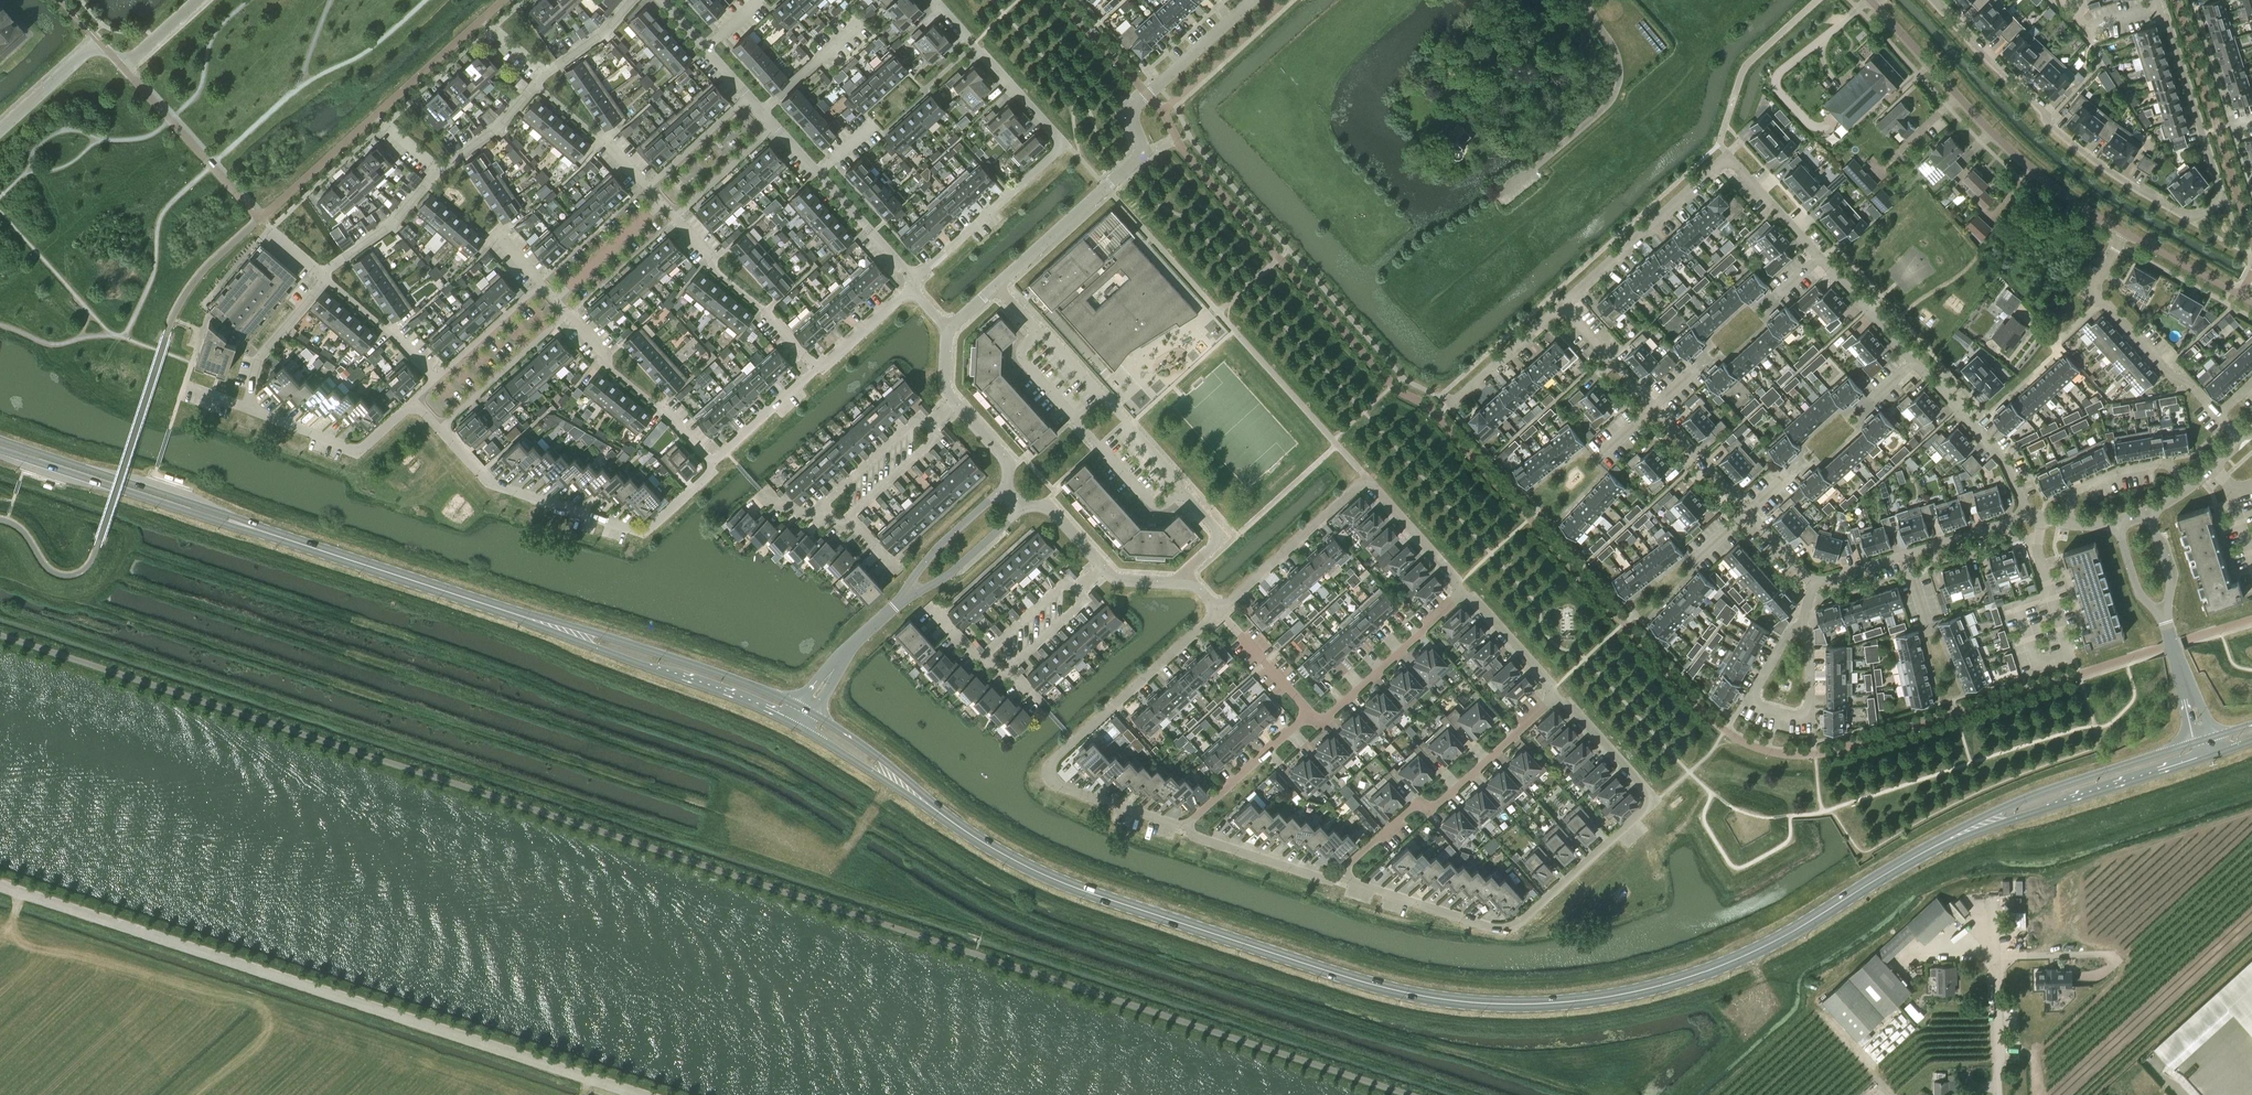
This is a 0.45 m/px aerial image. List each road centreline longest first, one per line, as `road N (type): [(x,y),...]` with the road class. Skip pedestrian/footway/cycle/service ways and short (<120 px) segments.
road 1 (secondary): [(812,723),(1034,870),(1351,978),(1487,1004),(1594,999),(1683,979),(1760,948),(1955,836),(2206,750)]
road 2 (secondary): [(0,445),(704,675),(794,714)]
road 3 (residential): [(1562,305),(1719,163),(1731,162),(2002,460),(2028,517)]
road 4 (unclassified): [(637,1094),(0,884)]
road 5 (residential): [(2242,442),(2094,290),(2125,234),(2000,142),(1870,0)]
road 6 (residential): [(2162,0),(2219,188),(2213,208),(2194,218),(2070,142),(1932,0)]
road 7 (residential): [(1334,877),(1481,925),(1521,921),(1655,801),(1555,697)]
road 8 (residential): [(1173,583),(1223,537),(996,286)]
road 9 (residential): [(996,286),(1136,159),(1137,103),(1253,0)]
road 10 (residential): [(933,0),(1059,145),(914,278)]
road 11 (residential): [(1218,611),(1050,765),(1061,787),(1183,827)]
road 12 (residential): [(1183,827),(1309,712),(1321,724),(1461,594)]
road 13 (residential): [(1814,580),(1562,305)]
road 14 (residential): [(1461,594),(1368,480),(1218,611)]
road 15 (residential): [(414,402),(358,451),(252,405),(262,355),(324,276)]
road 16 (residential): [(710,463),(709,473),(653,524),(634,528),(489,481),(440,430)]
road 17 (residential): [(1555,697),(1428,811),(1419,801),(1334,877)]
road 18 (residential): [(324,276),(437,171),(498,129),(534,85)]
road 19 (residential): [(0,130),(98,40),(122,67),(198,0)]
road 20 (residential): [(2028,517),(1814,580)]
road 21 (residential): [(568,313),(606,355),(599,361),(671,418),(710,463)]
road 22 (residential): [(816,368),(771,317),(707,265),(714,259),(676,217)]
road 23 (residential): [(776,127),(914,278)]
road 24 (residential): [(440,430),(568,313)]
road 25 (residential): [(2069,524),(2072,493),(2118,471),(2167,463),(2194,485)]
road 26 (residential): [(555,298),(541,283),(435,379)]
road 27 (residential): [(1183,827),(1192,837),(1334,877)]
road 28 (residential): [(810,515),(920,417),(929,426)]
road 29 (residential): [(648,187),(534,85)]
road 30 (residential): [(435,379),(324,276)]
road 31 (unclassified): [(906,595),(947,575),(1025,505)]
road 32 (unclassified): [(1007,486),(930,556),(906,595)]
road 33 (residential): [(1450,404),(1562,305)]
road 34 (residential): [(1801,628),(1751,696),(1778,714),(1810,710)]
road 35 (residential): [(555,298),(662,201)]
road 36 (residential): [(816,368),(710,463)]
road 37 (residential): [(1555,697),(1476,600),(1461,594)]
road 38 (residential): [(748,96),(648,187)]
road 39 (residential): [(676,217),(776,127)]
road 40 (unclassified): [(2166,622),(2206,750)]
road 41 (residential): [(929,426),(938,436),(848,516)]
road 42 (residential): [(2232,126),(2194,0)]
road 43 (residential): [(663,0),(748,96)]
road 44 (residential): [(534,85),(630,0)]
road 45 (residential): [(1077,590),(1067,580),(986,653)]
road 46 (residential): [(911,290),(816,368)]

